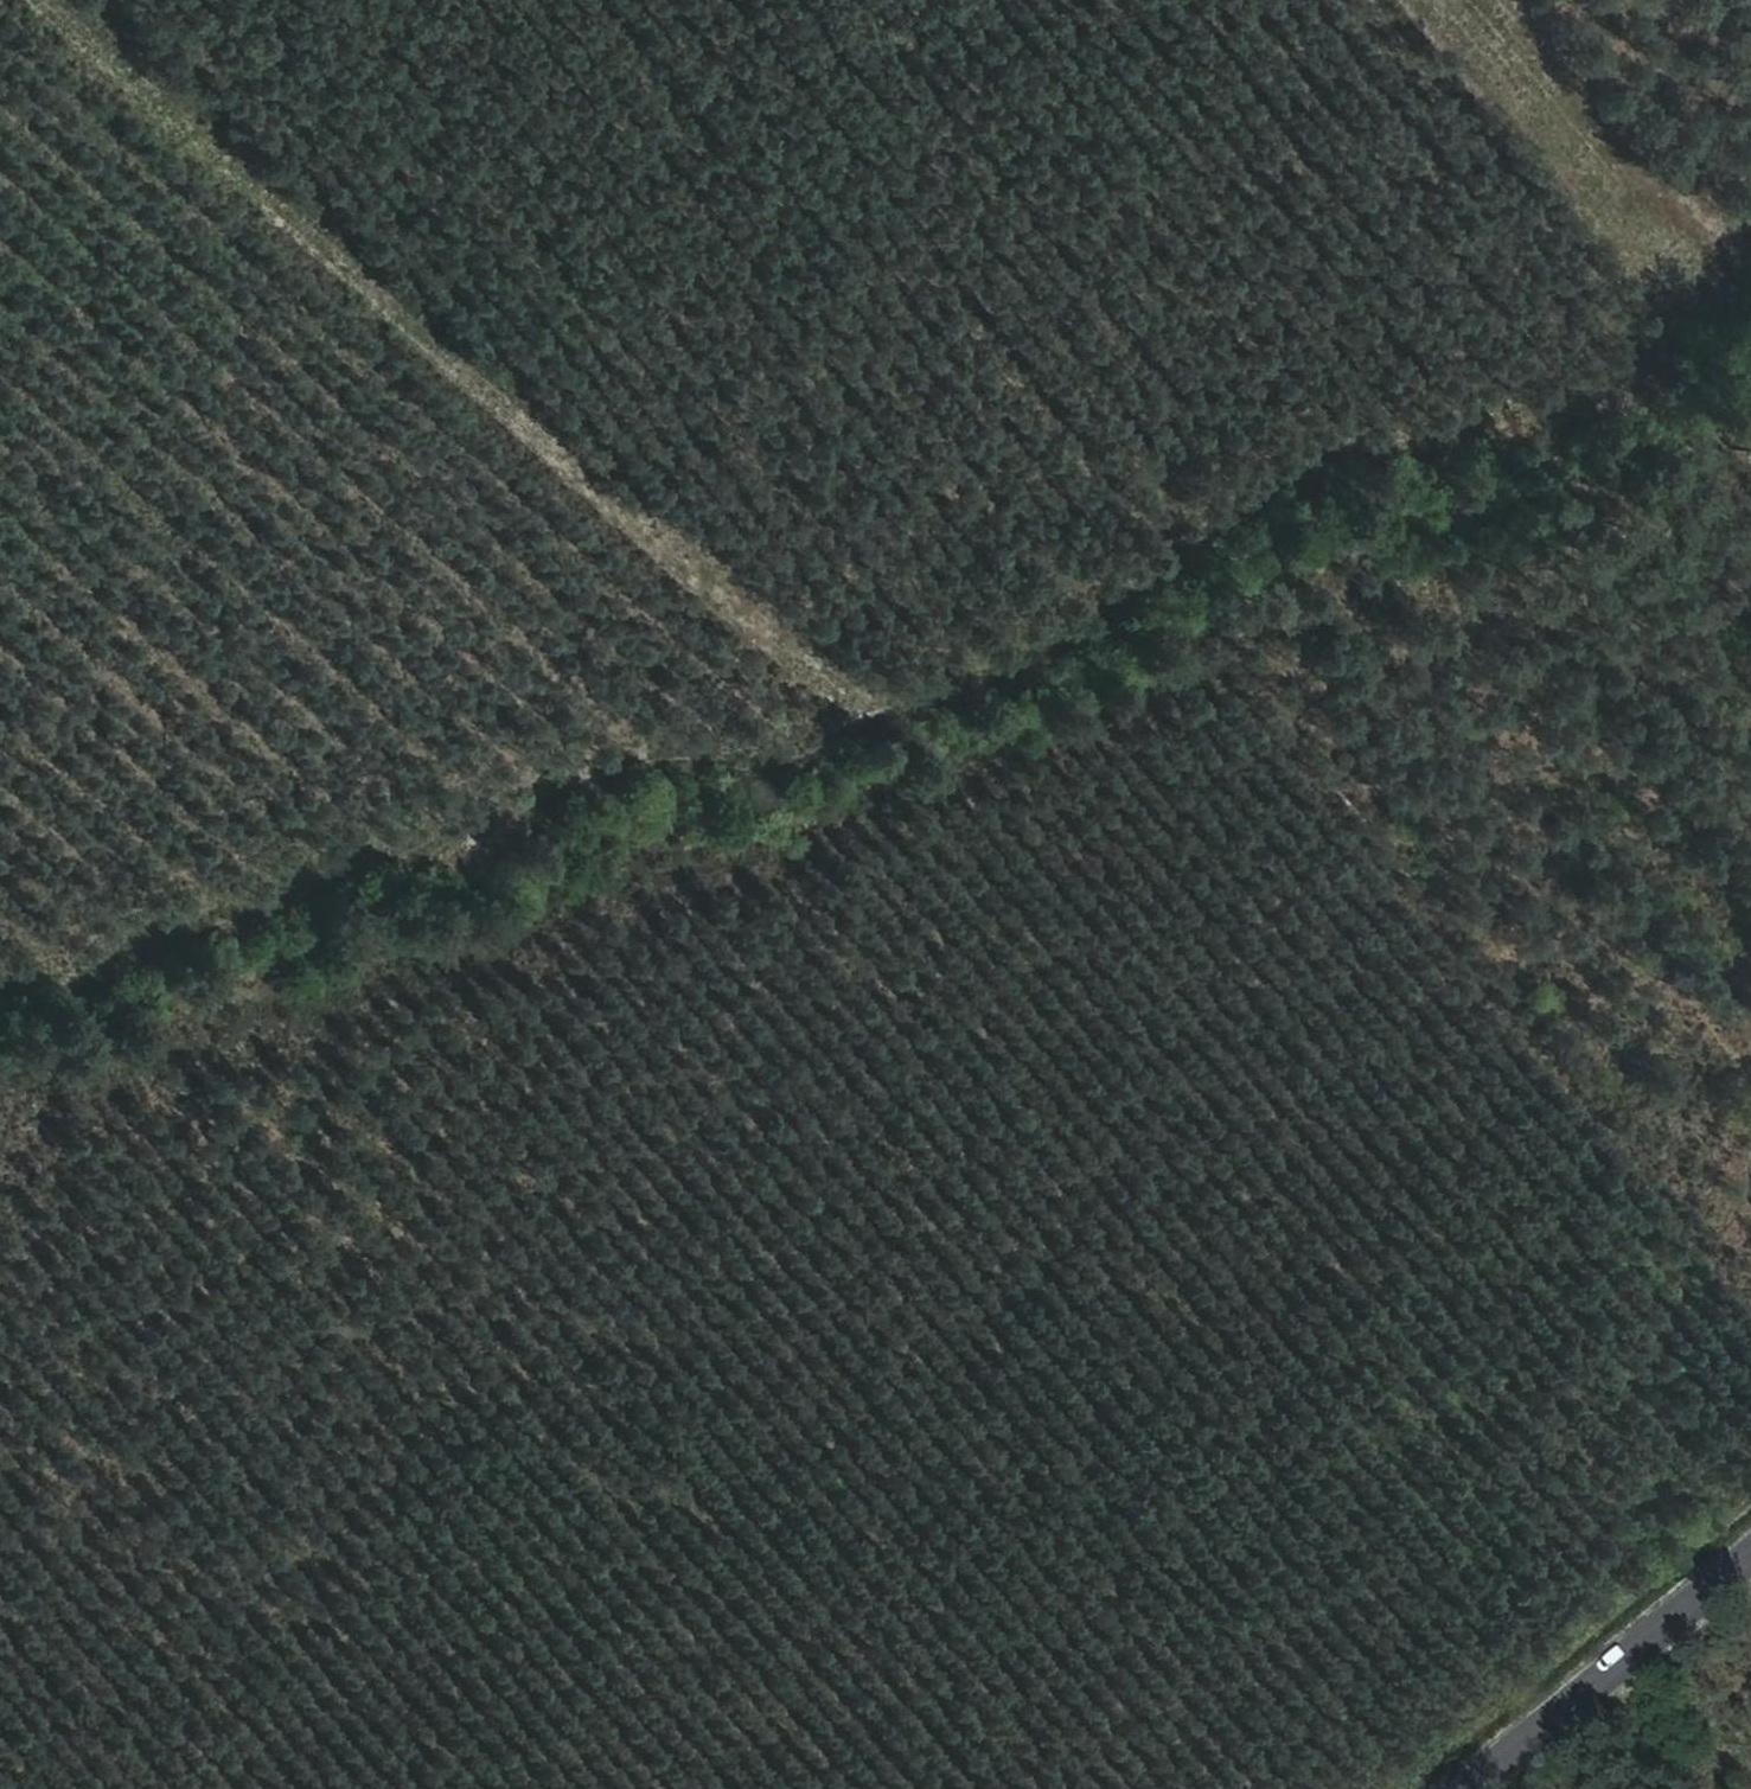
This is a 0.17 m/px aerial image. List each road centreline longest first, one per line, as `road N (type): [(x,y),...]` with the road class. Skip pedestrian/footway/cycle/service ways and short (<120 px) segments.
road 1 (track): [(1475,0),(1697,269)]

